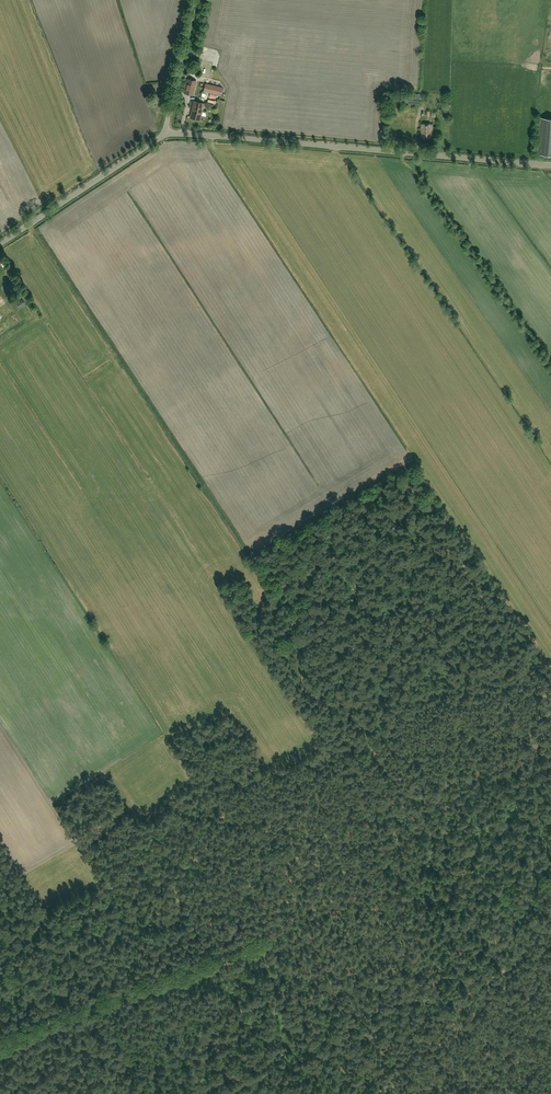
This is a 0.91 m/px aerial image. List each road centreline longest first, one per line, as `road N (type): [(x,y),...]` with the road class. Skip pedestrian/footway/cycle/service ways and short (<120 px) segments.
road 1 (unclassified): [(550,166),(163,135)]
road 2 (track): [(402,153),(550,364)]
road 3 (unclassified): [(0,243),(163,135)]
road 4 (unclassified): [(163,135),(191,0)]

